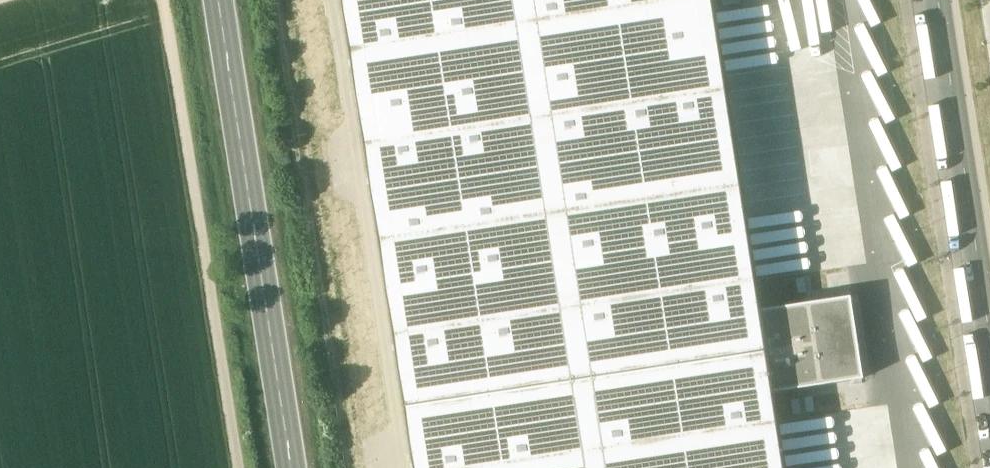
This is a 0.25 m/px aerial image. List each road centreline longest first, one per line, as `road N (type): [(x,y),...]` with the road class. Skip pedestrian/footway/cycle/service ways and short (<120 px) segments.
road 1 (track): [(164,0),(238,467)]
road 2 (primary): [(294,467),(221,0)]
road 3 (unclassified): [(934,0),(989,381)]

